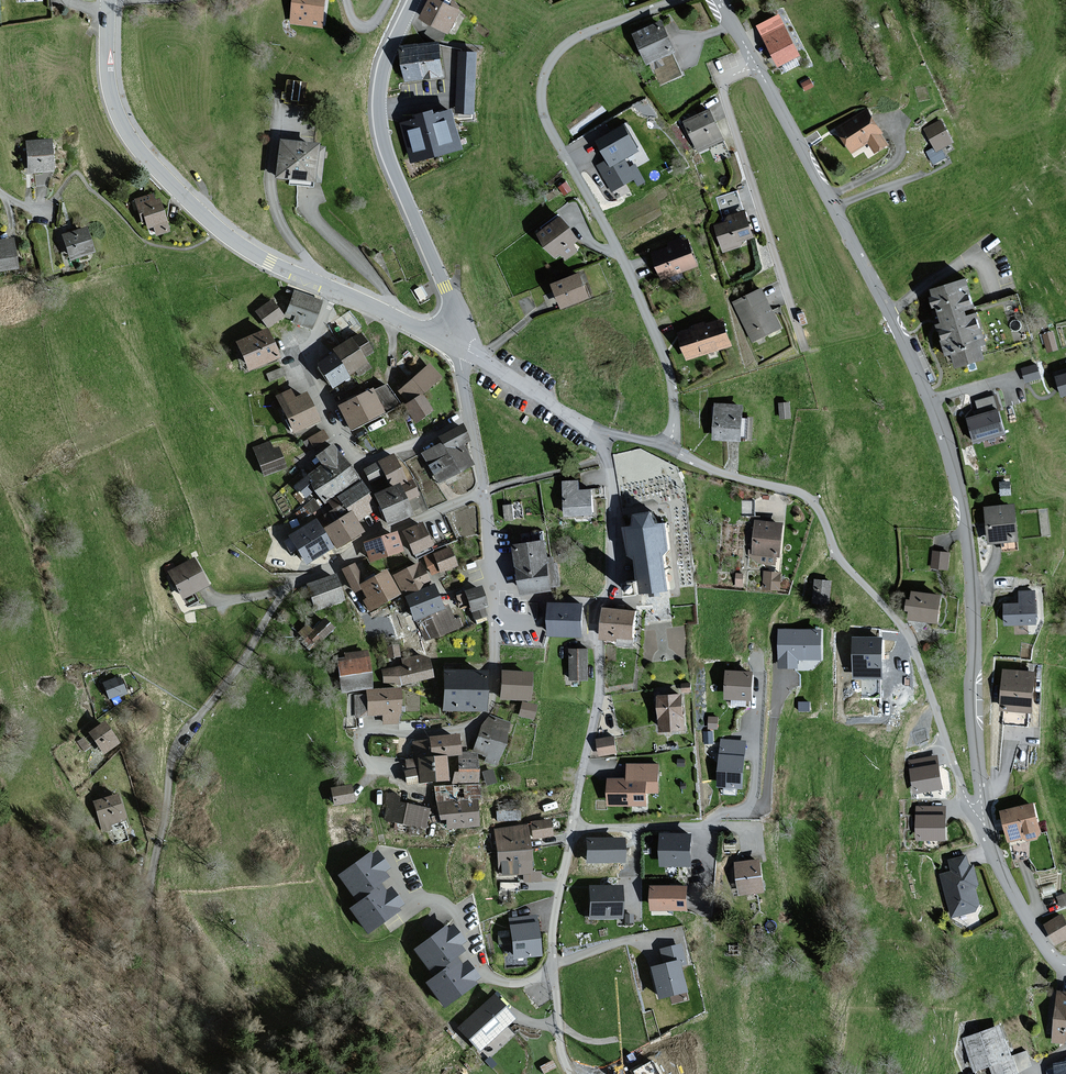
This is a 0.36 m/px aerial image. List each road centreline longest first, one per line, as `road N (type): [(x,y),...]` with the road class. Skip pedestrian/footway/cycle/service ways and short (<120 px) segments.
road 1 (residential): [(983,805),(971,586),(952,466),(902,337),(758,65)]
road 2 (residential): [(662,439),(676,408),(669,372),(624,264),(551,132),(543,85),(561,49),(580,36),(678,0)]
road 3 (residential): [(606,433),(612,584),(597,615),(599,706),(555,908),(552,970)]
road 4 (unclassified): [(662,439),(716,471),(813,502),(837,556),(911,641),(967,802),(983,805)]
road 5 (residential): [(484,492),(494,636),(488,707),(456,730),(367,732),(362,754),(373,769),(390,772)]
road 6 (tertiary): [(108,0),(110,92),(142,152),(232,239),(335,290)]
road 7 (tertiary): [(451,329),(454,306),(381,129),(385,67),(414,0)]
road 8 (residential): [(758,65),(728,77),(723,89),(804,346)]
road 9 (residential): [(335,290),(306,370),(347,452),(373,458),(470,416)]
road 10 (residential): [(387,857),(405,897),(453,912),(482,972),(509,983),(552,970)]
road 11 (residential): [(484,492),(366,539),(328,571),(281,592)]
road 12 (residential): [(1065,967),(1041,941),(995,861),(983,805)]
road 13 (residential): [(465,344),(606,433)]
road 14 (tertiary): [(335,290),(429,333),(451,329)]

